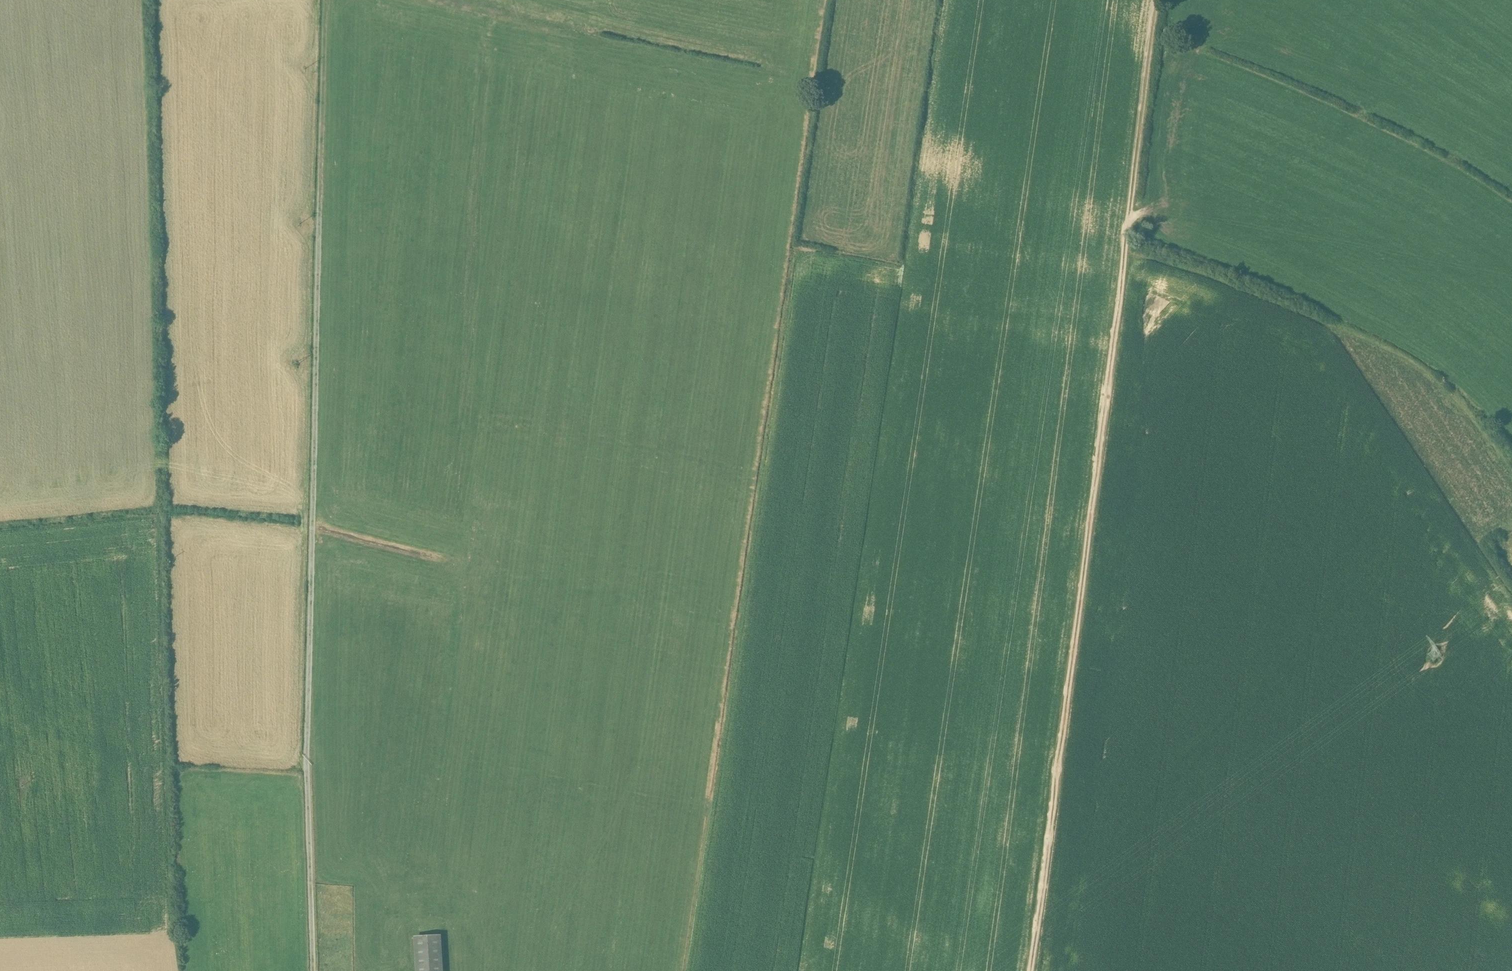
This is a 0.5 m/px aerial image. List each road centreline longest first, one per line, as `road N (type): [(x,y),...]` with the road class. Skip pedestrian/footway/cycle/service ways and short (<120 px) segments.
road 1 (track): [(1032,970),(1158,0)]

